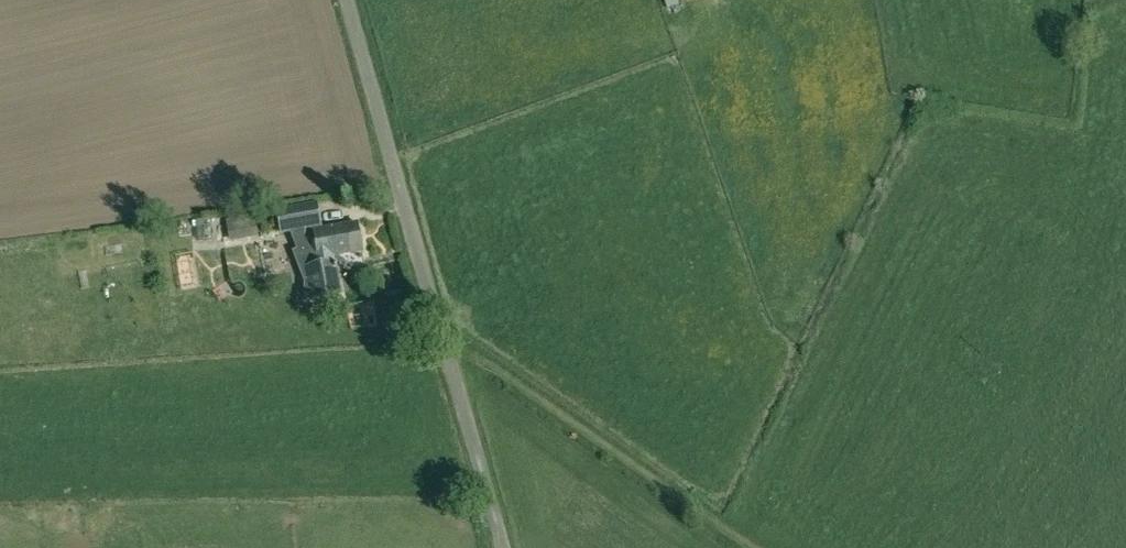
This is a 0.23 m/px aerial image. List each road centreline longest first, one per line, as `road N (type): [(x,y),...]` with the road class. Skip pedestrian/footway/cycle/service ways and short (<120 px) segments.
road 1 (unclassified): [(503,547),(346,0)]
road 2 (track): [(747,547),(439,327)]

